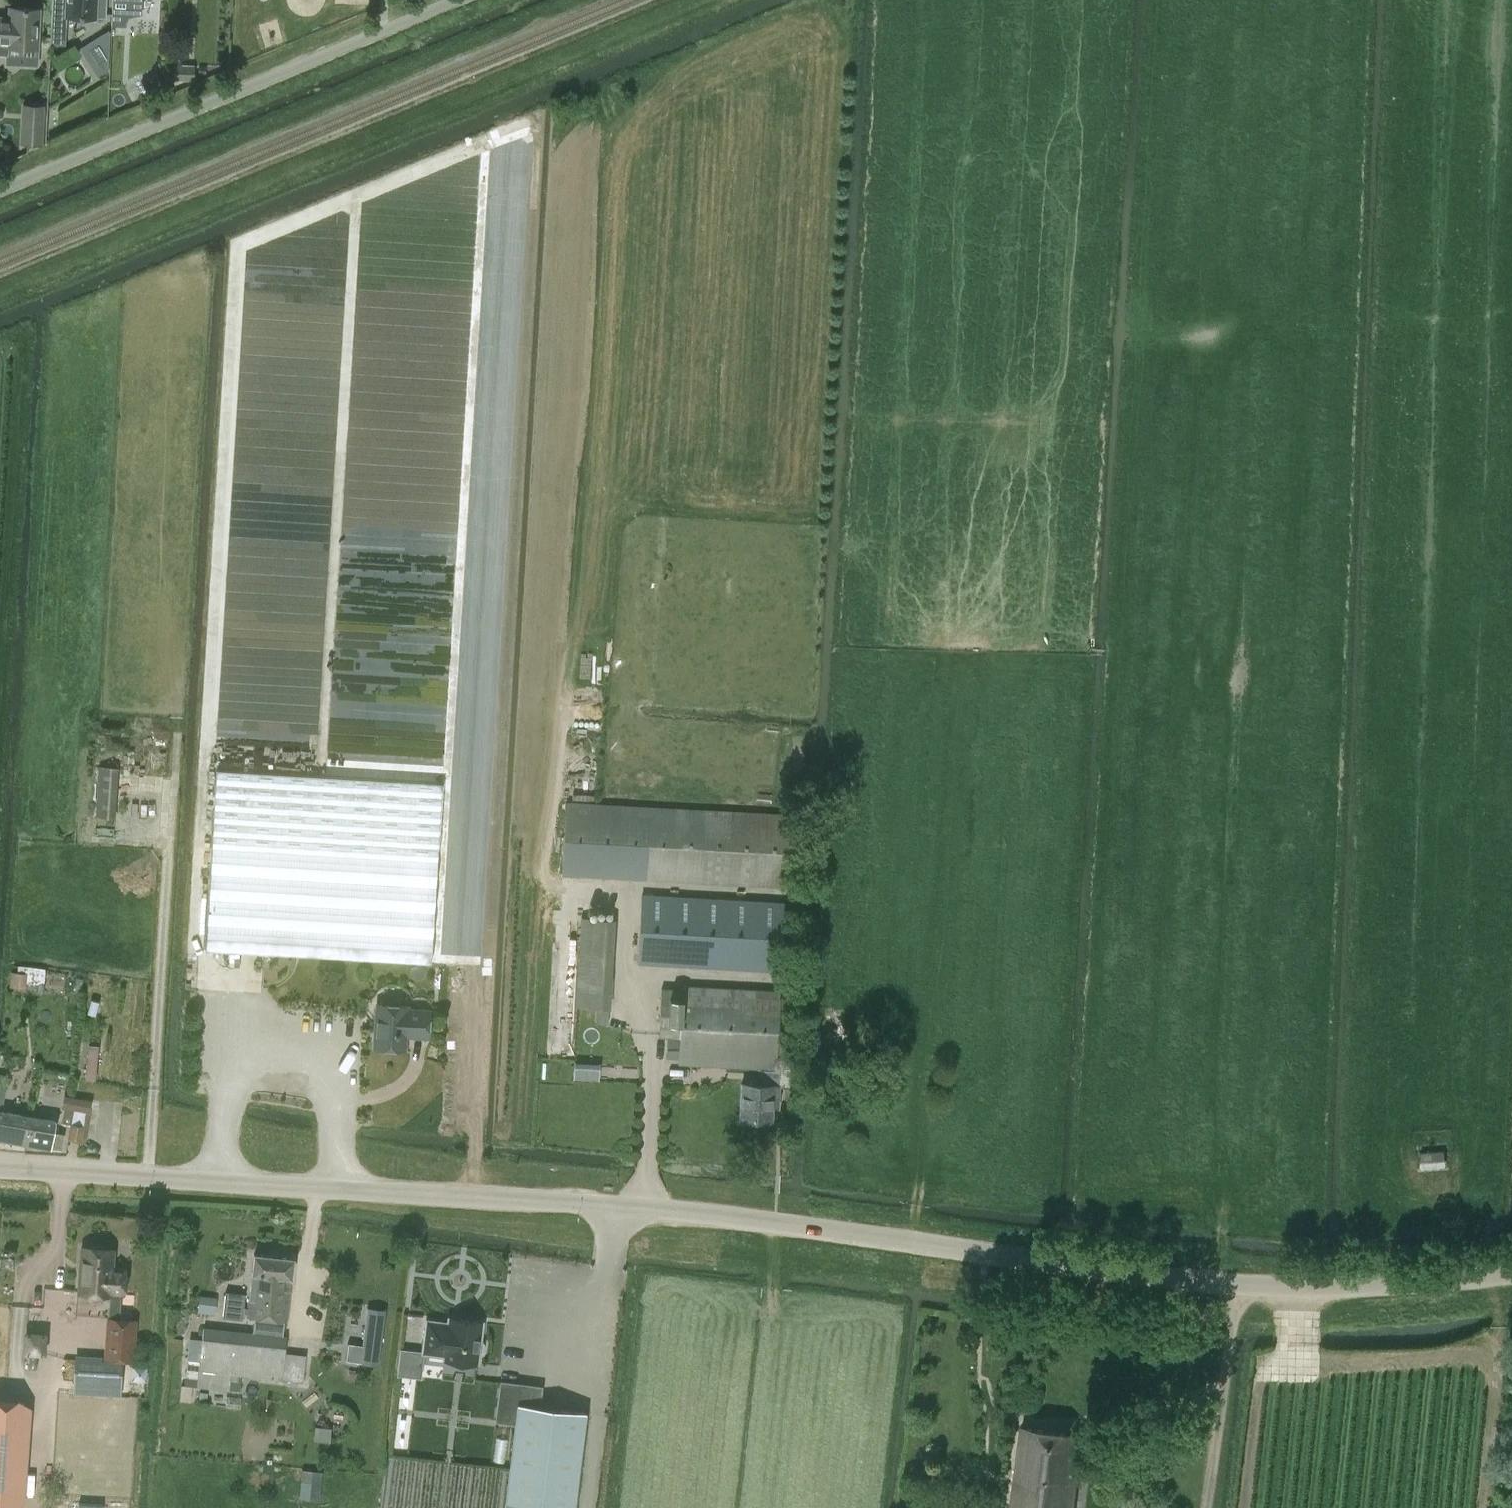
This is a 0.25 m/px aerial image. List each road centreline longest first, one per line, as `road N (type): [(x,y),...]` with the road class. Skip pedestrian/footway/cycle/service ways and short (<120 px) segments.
road 1 (unclassified): [(0,1170),(620,1205),(1296,1286),(1511,1273)]
road 2 (unclassified): [(0,189),(455,0)]

